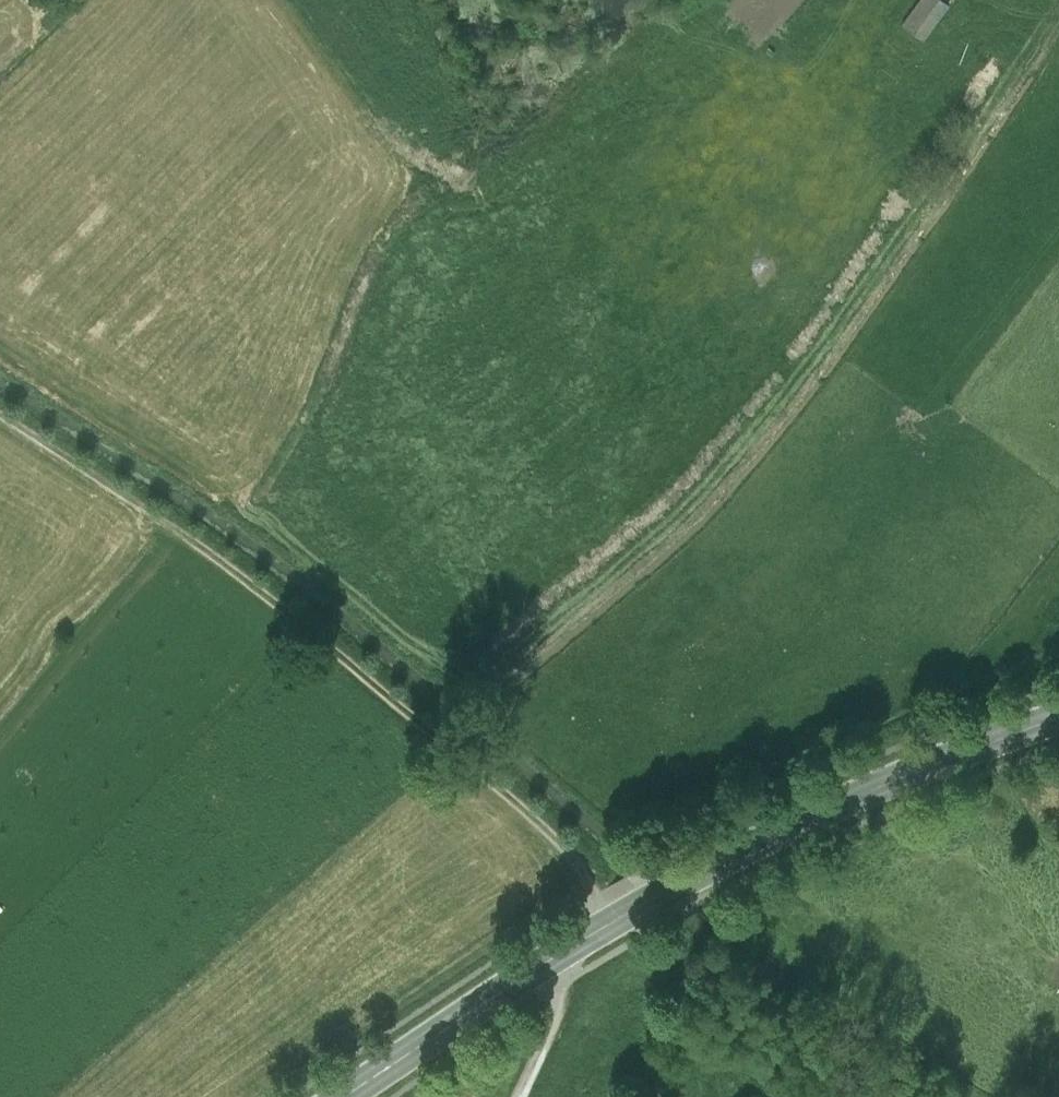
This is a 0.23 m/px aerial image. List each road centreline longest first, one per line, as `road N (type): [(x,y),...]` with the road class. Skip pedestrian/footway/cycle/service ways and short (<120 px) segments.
road 1 (secondary): [(1058,717),(749,846),(587,936),(343,1096)]
road 2 (track): [(519,1096),(587,936)]

